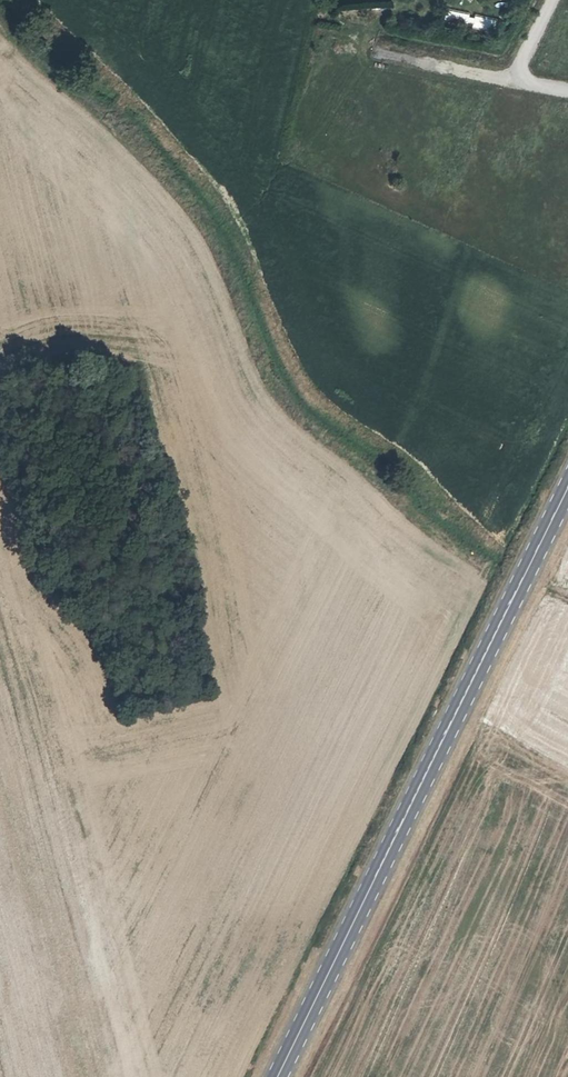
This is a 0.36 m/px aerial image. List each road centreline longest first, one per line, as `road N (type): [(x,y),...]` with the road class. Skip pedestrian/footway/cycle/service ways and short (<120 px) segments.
road 1 (primary): [(567,488),(279,1076)]
road 2 (unclassified): [(567,89),(381,53)]

